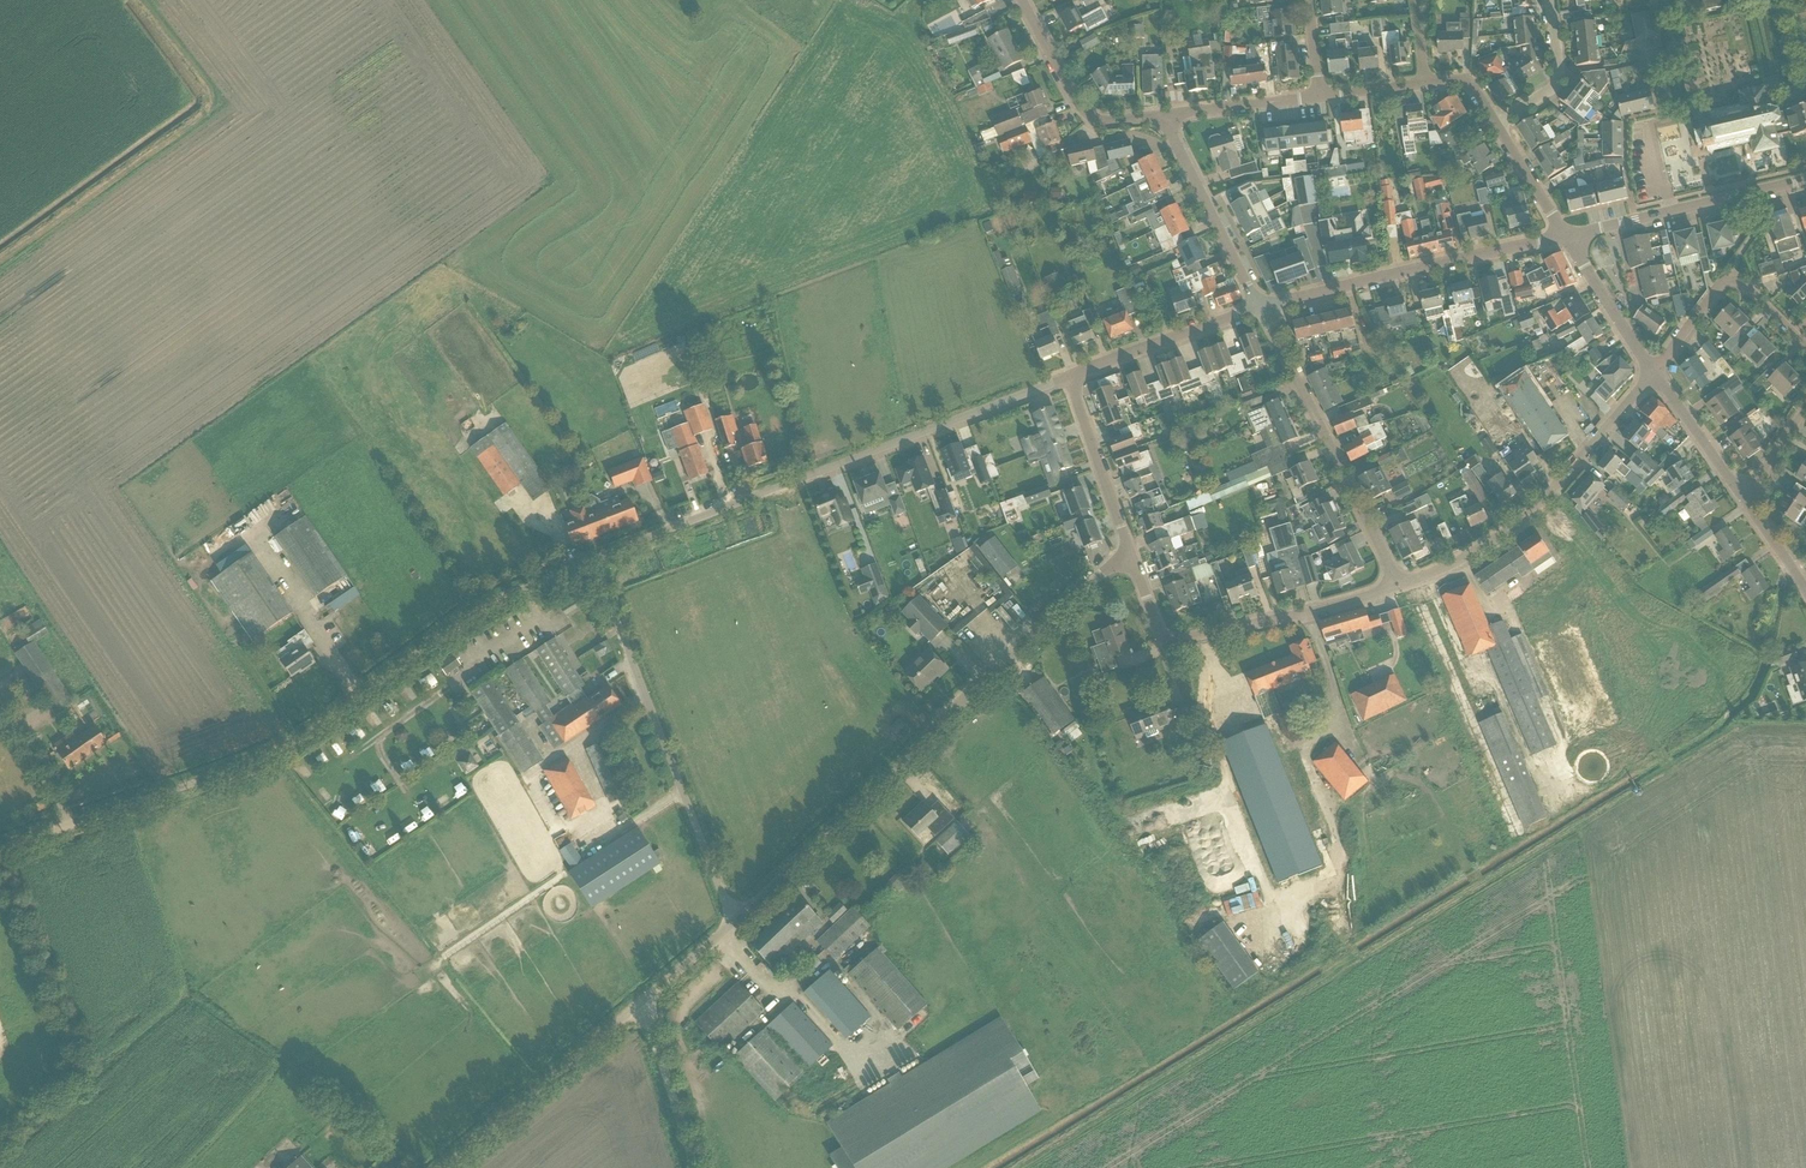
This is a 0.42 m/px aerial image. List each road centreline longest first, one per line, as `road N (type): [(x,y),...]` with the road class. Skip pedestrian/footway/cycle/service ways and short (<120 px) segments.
road 1 (unclassified): [(60,827),(283,746),(467,616),(591,561)]
road 2 (unclassified): [(735,920),(1128,552)]
road 3 (residential): [(683,523),(1068,375)]
road 4 (unclassified): [(735,920),(591,561)]
road 5 (unclassified): [(441,1167),(735,920)]
road 6 (residential): [(1652,373),(1534,508),(1467,558),(1398,585)]
road 7 (residential): [(1398,585),(1307,613),(1164,637),(1128,552)]
road 8 (residential): [(1258,309),(1567,236)]
road 9 (residential): [(1398,585),(1258,309)]
road 10 (residential): [(1567,236),(1805,180)]
road 11 (residential): [(1805,347),(1734,279),(1652,373)]
road 12 (residential): [(1258,309),(1164,116)]
road 13 (residential): [(1164,116),(1088,113),(1021,0)]
road 14 (residential): [(1068,375),(1258,309)]
road 15 (residential): [(1128,552),(1068,375)]
road 16 (track): [(642,1001),(693,1167)]
road 17 (residential): [(1652,373),(1567,236)]
road 18 (residential): [(1495,128),(1557,79),(1551,0)]
road 19 (residential): [(1319,96),(1164,116)]
road 20 (residential): [(1744,498),(1652,373)]
road 21 (residential): [(1567,236),(1495,128)]

